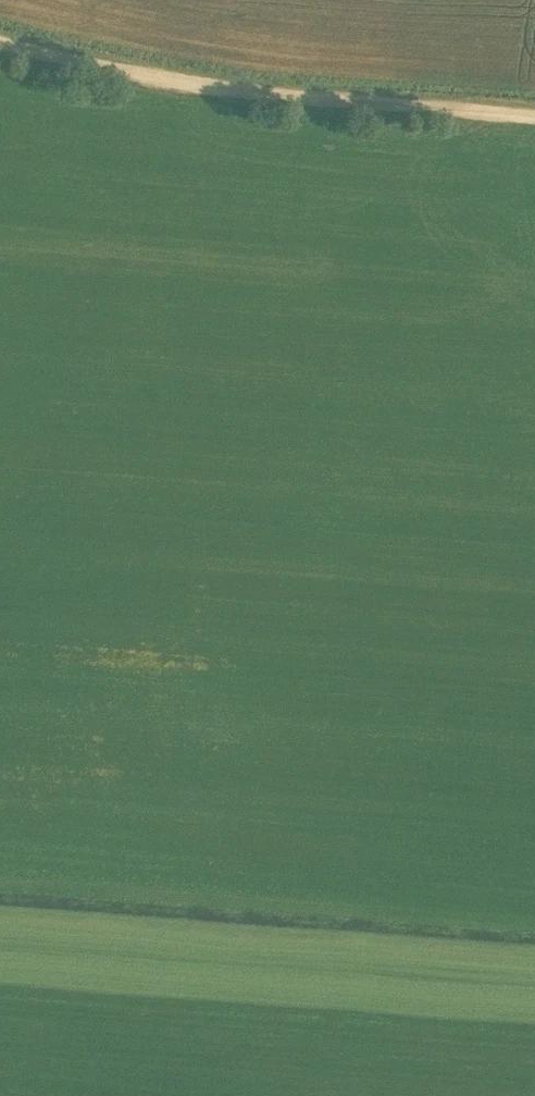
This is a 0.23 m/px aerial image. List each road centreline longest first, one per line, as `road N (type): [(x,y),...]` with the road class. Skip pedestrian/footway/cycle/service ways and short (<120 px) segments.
road 1 (track): [(534,104),(0,28)]

